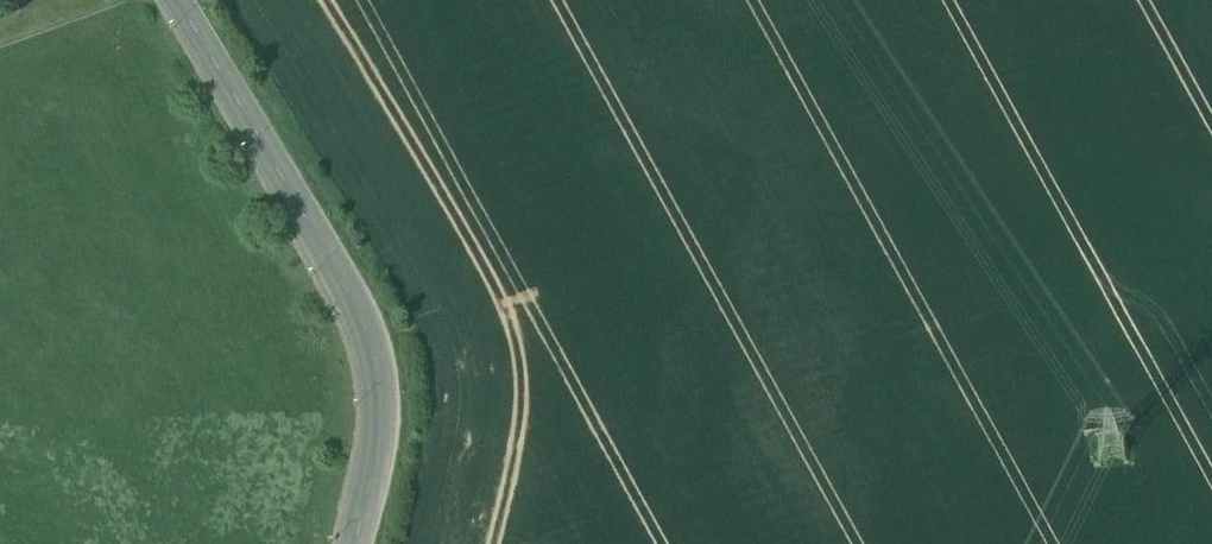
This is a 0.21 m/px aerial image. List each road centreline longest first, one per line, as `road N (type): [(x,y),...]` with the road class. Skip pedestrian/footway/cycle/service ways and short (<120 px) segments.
road 1 (unclassified): [(177,0),(357,303),(372,347),(381,440),(355,543)]

